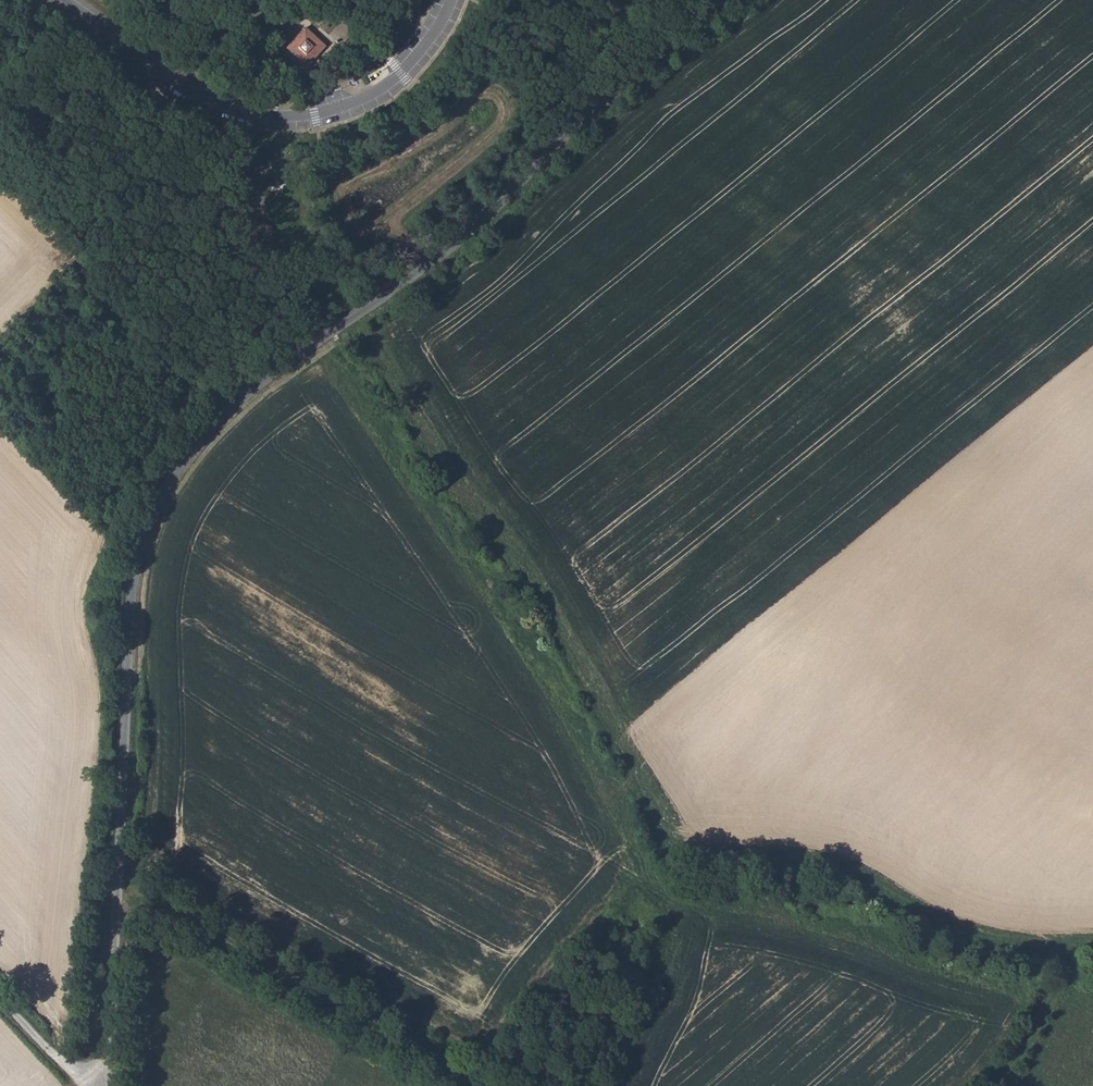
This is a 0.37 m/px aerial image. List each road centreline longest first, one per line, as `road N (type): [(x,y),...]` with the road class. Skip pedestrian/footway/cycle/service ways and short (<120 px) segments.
road 1 (unclassified): [(118,1085),(132,579),(161,500),(246,394),(348,316),(475,236),(601,105),(725,0)]
road 2 (track): [(995,1085),(1060,970)]
road 3 (unclassified): [(0,993),(86,1085)]

